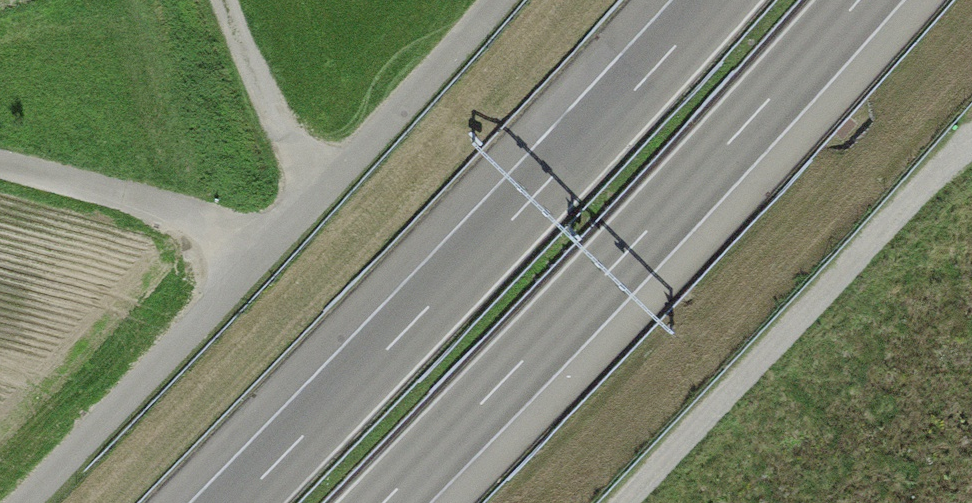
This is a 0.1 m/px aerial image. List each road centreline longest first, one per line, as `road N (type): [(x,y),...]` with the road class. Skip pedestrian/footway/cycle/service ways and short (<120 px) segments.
road 1 (motorway): [(714,0),(236,502)]
road 2 (motorway): [(385,502),(859,0)]
road 3 (track): [(971,144),(627,502)]
road 4 (track): [(259,261),(501,0)]
road 5 (track): [(26,502),(259,261)]
road 6 (track): [(259,261),(195,216),(0,165)]
road 7 (track): [(226,0),(285,140),(328,190)]

